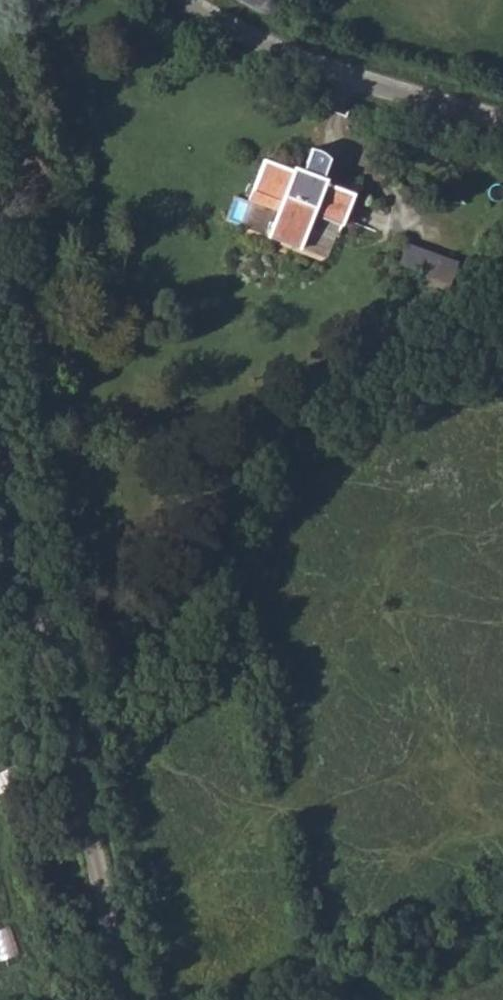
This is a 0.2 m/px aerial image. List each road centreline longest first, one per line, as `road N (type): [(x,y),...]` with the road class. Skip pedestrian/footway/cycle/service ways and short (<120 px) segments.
road 1 (track): [(71,720),(137,709),(225,649),(271,443),(472,335),(502,302)]
road 2 (unclassified): [(132,999),(0,417)]
road 3 (unclassified): [(187,0),(240,35),(361,83),(502,124)]

